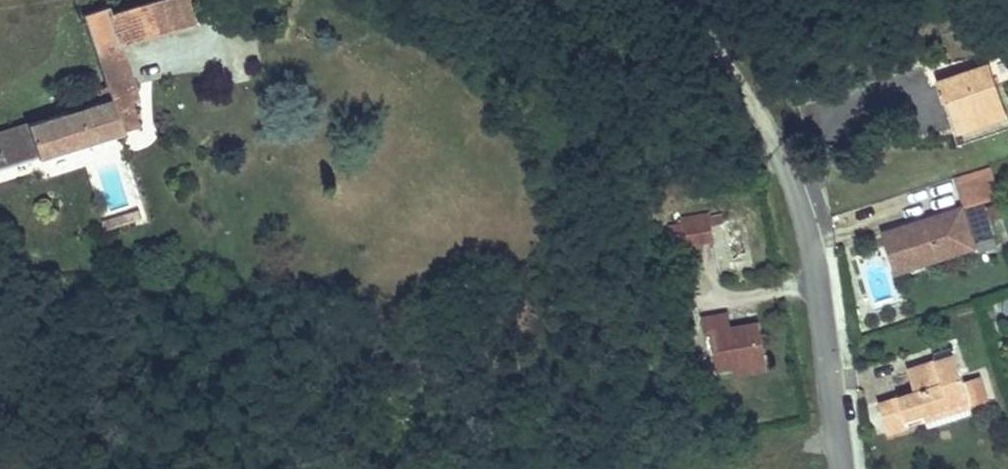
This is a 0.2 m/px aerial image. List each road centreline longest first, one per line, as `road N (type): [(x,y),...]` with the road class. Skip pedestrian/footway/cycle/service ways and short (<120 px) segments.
road 1 (residential): [(840,468),(808,233),(763,117),(714,21)]

